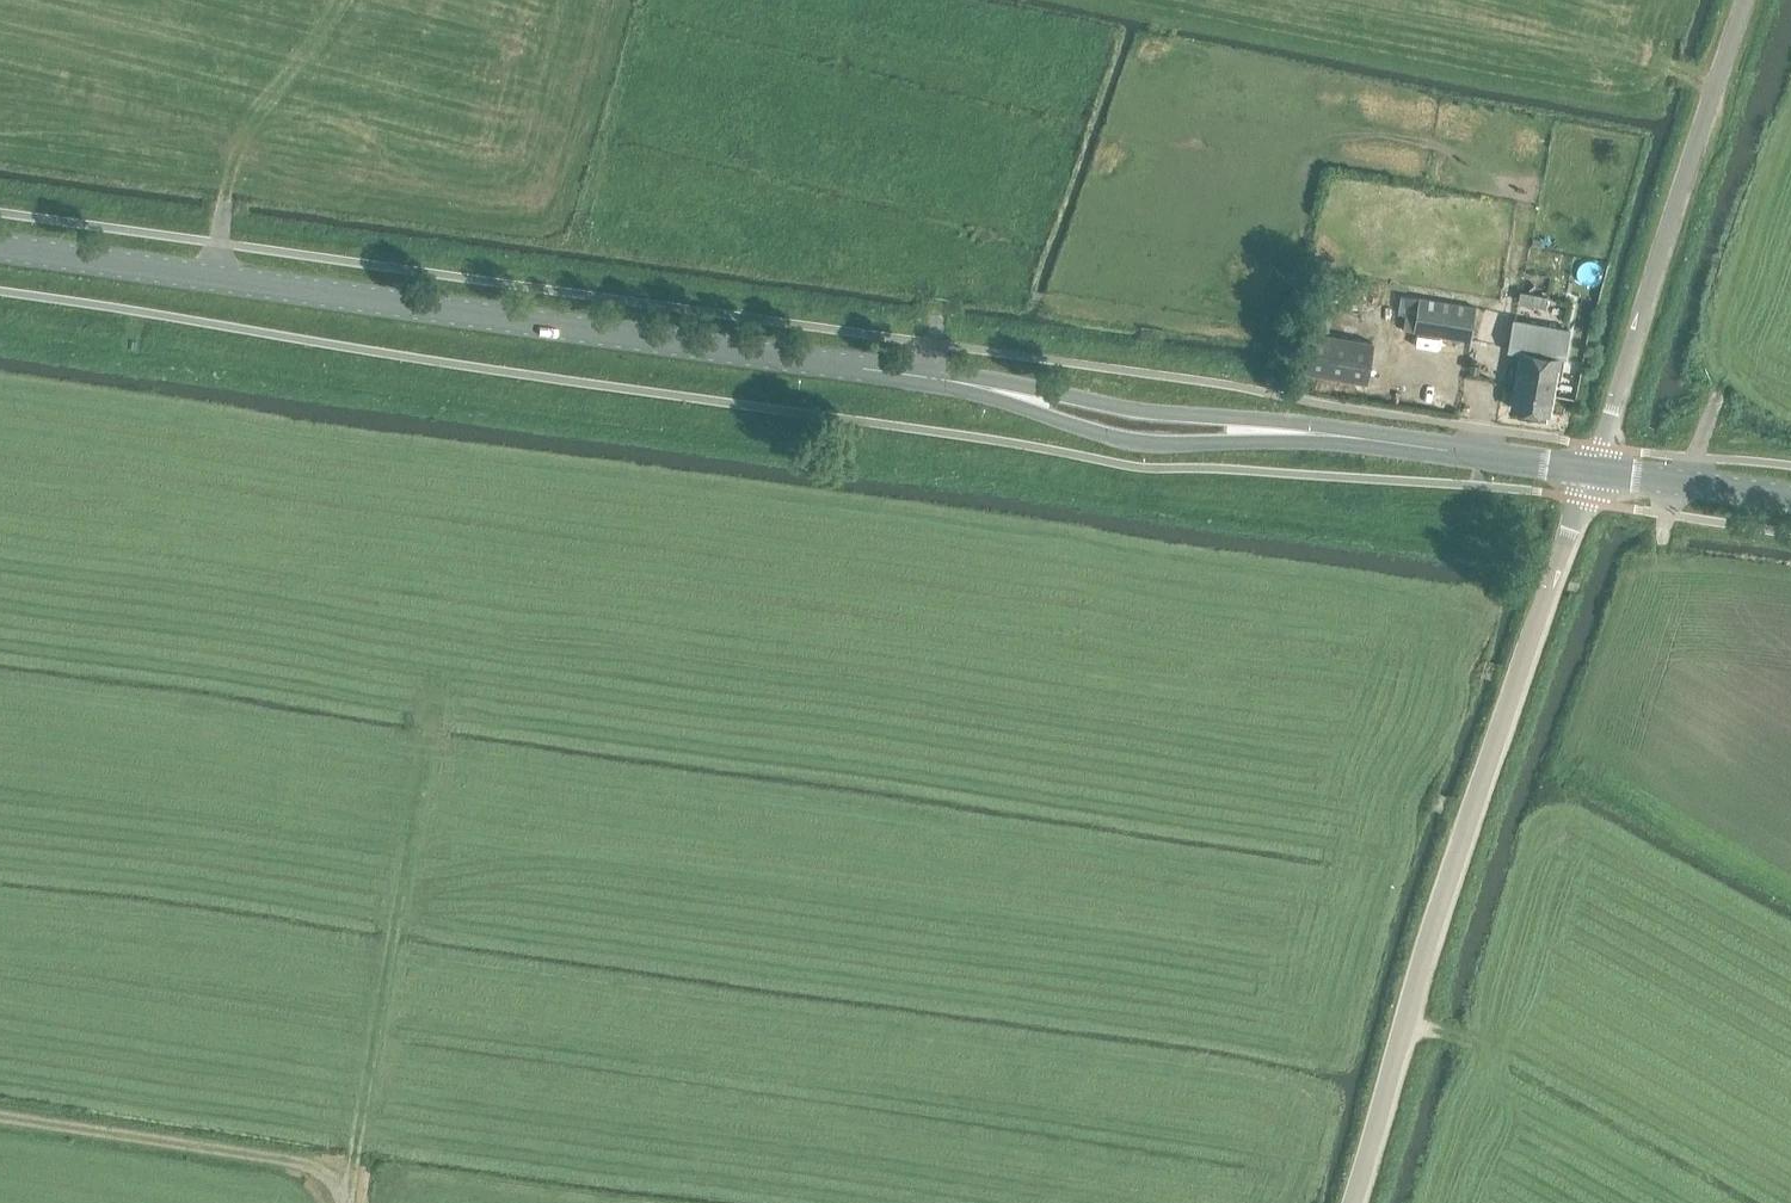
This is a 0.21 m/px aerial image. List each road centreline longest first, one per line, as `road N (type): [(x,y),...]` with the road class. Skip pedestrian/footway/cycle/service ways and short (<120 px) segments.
road 1 (secondary): [(1594,473),(1285,435),(1146,434),(997,392),(850,367),(0,252)]
road 2 (unclassified): [(1354,1202),(1445,892),(1594,473)]
road 3 (track): [(351,1194),(459,567)]
road 4 (unclassified): [(1594,473),(1741,0)]
road 5 (track): [(349,1202),(351,1194),(323,1169),(0,1117)]
road 6 (secondary): [(1790,501),(1594,473)]

